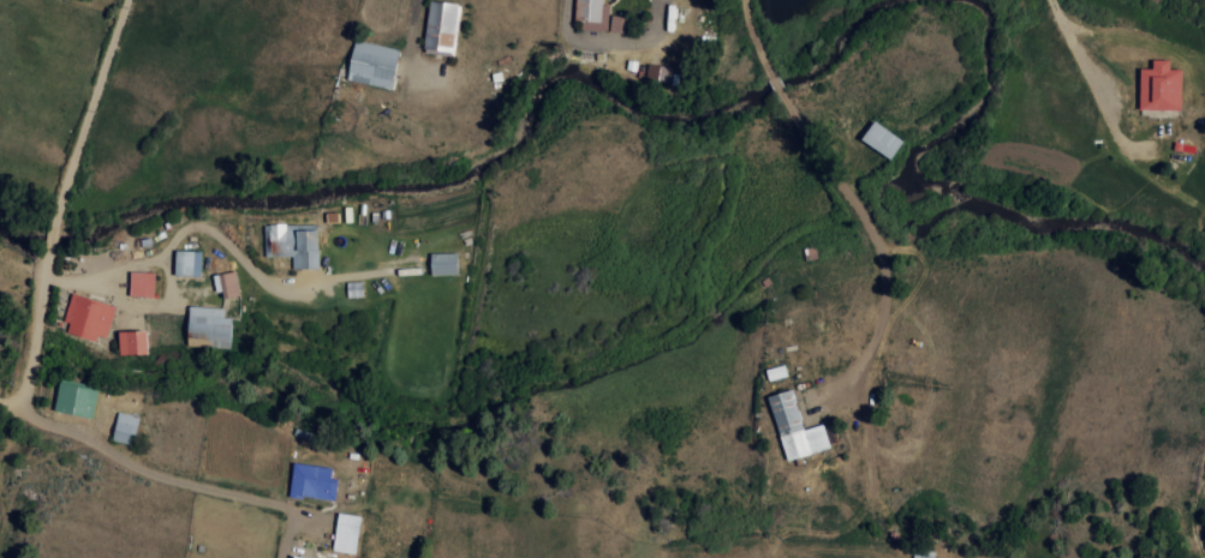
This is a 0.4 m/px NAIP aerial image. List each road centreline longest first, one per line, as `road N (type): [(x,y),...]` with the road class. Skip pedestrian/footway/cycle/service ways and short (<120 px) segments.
road 1 (residential): [(125,557),(258,299)]
road 2 (residential): [(118,0),(52,218)]
road 3 (residential): [(16,400),(161,480)]
road 4 (residential): [(44,254),(16,400),(0,398)]

